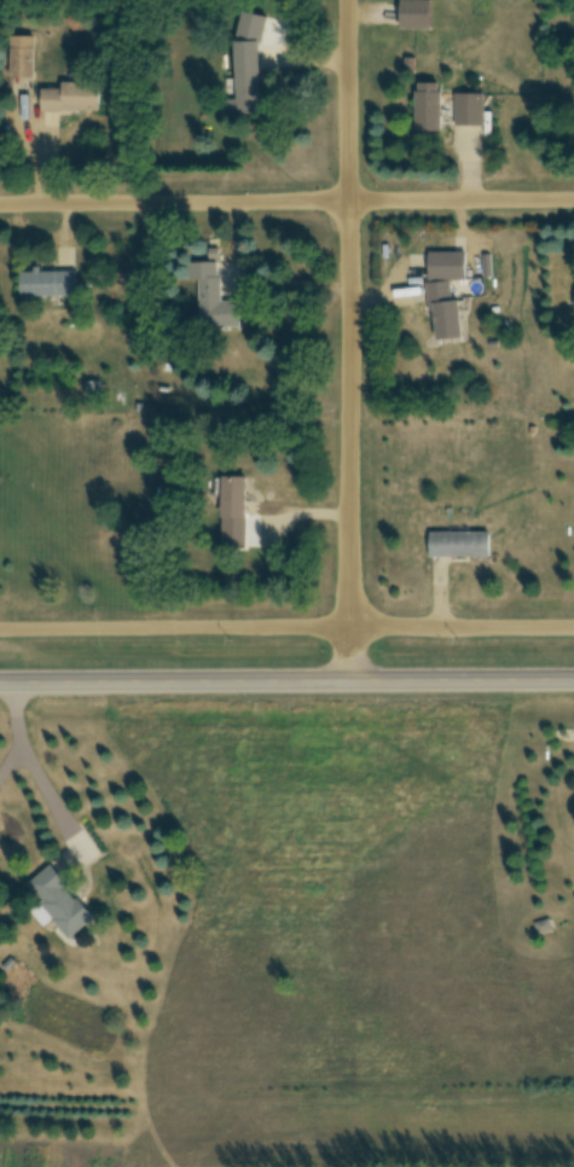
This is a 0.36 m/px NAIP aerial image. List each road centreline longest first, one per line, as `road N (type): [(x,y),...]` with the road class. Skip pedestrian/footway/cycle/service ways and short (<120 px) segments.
road 1 (residential): [(349,627),(349,0)]
road 2 (tertiary): [(573,682),(0,685)]
road 3 (residential): [(573,200),(0,203)]
road 4 (residential): [(0,627),(573,626)]

